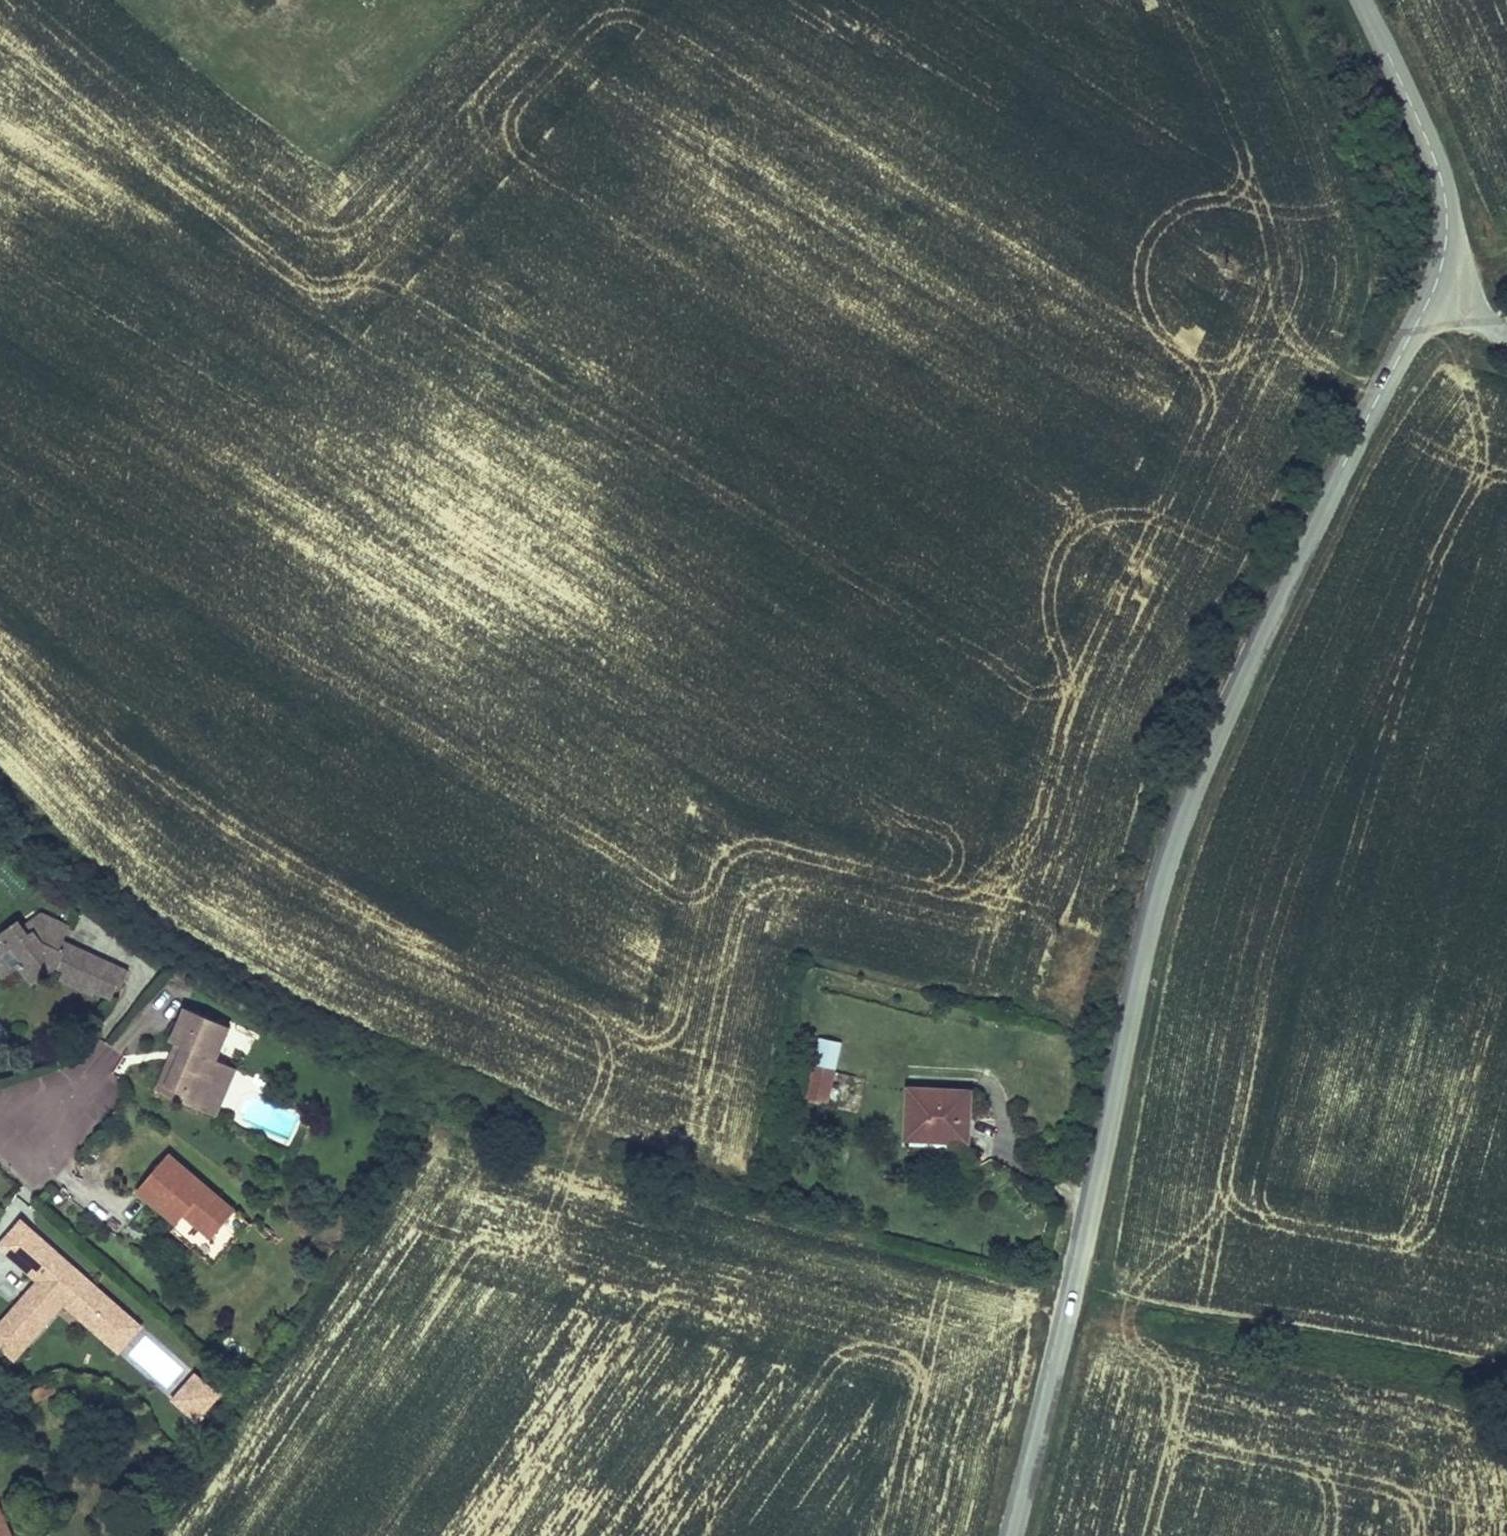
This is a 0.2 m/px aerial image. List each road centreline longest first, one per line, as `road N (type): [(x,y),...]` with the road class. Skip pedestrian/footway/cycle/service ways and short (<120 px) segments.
road 1 (unclassified): [(1013,1535),(1172,848),(1241,679),(1430,298),(1444,253),(1449,212),(1431,154),(1361,0)]

